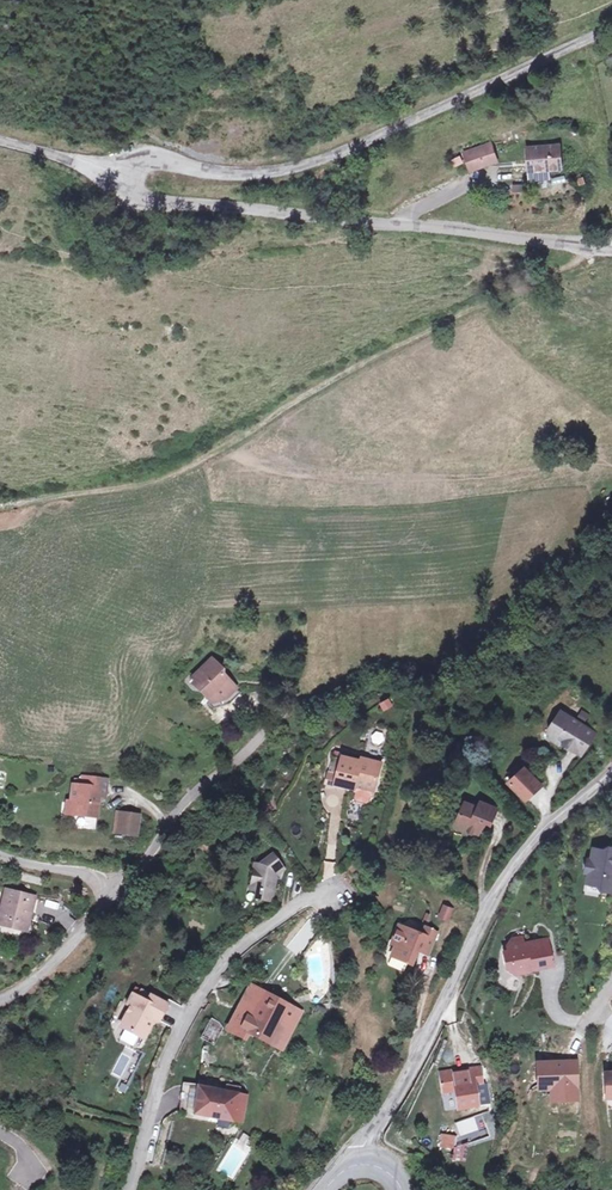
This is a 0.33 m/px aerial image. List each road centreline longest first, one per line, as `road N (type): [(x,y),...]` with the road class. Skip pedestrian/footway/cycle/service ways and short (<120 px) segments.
road 1 (unclassified): [(118,169),(138,157),(213,175),(267,175),(334,157),(611,27)]
road 2 (unclassified): [(596,247),(138,201),(122,188),(118,169)]
road 3 (unclassified): [(358,1163),(505,874),(611,773)]
road 4 (residential): [(131,1189),(164,1074),(220,969),(342,879)]
road 5 (residential): [(0,1002),(24,990),(102,902),(87,875),(0,856)]
road 6 (unclassified): [(118,169),(0,139)]

